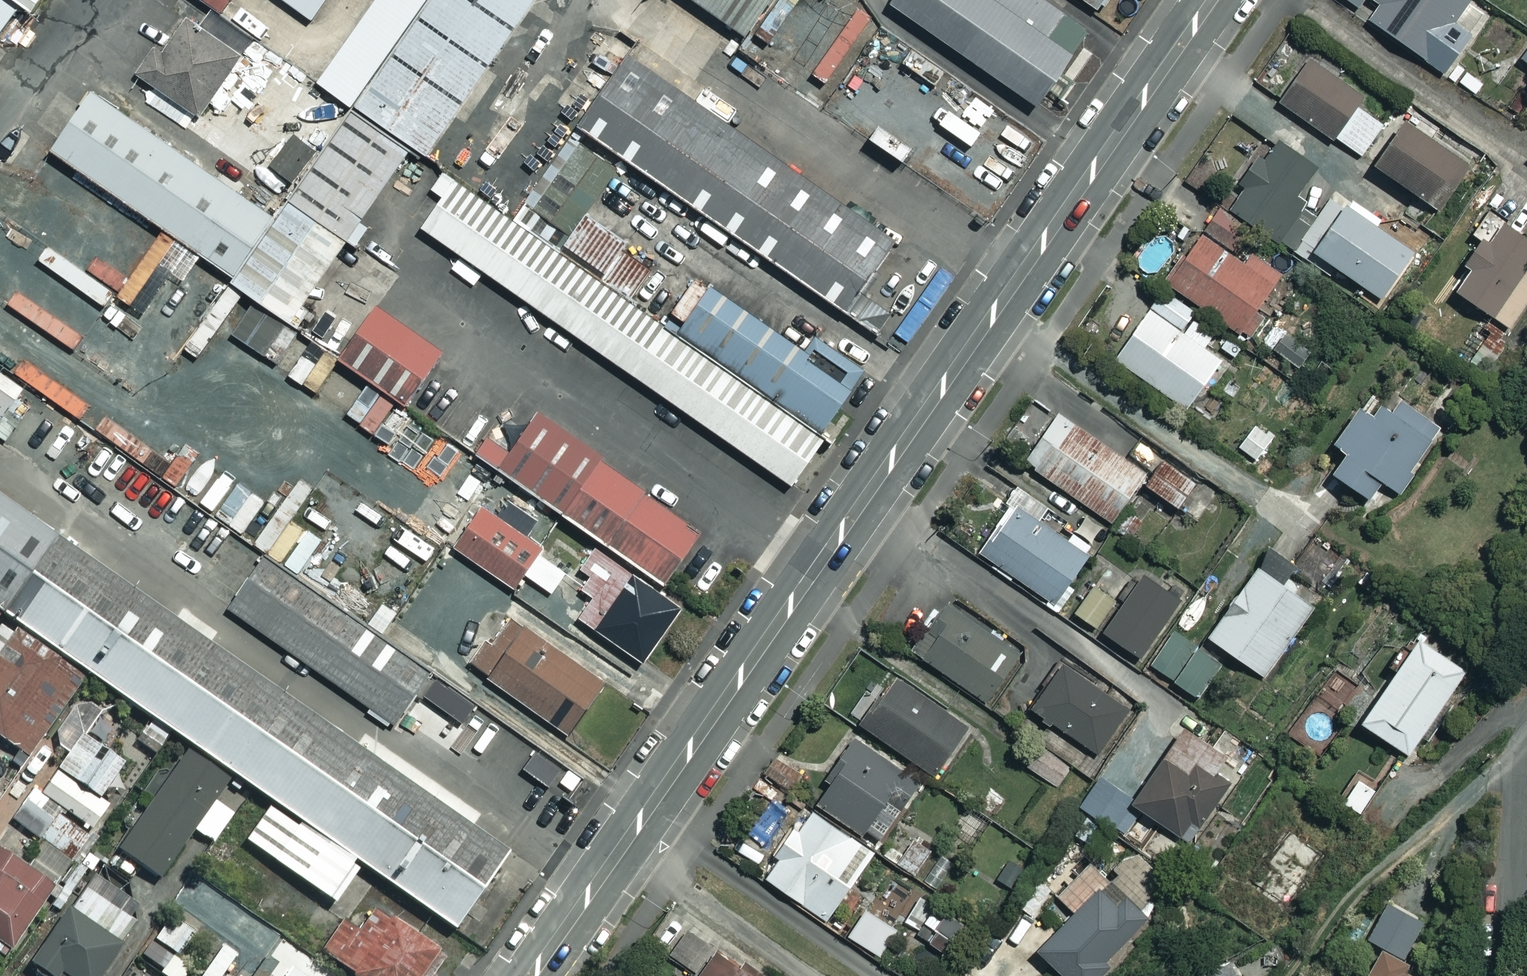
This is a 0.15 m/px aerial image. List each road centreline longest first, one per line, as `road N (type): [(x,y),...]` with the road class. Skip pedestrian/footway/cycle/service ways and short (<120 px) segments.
road 1 (tertiary): [(532,975),(1213,0)]
road 2 (residential): [(1509,975),(1526,780)]

